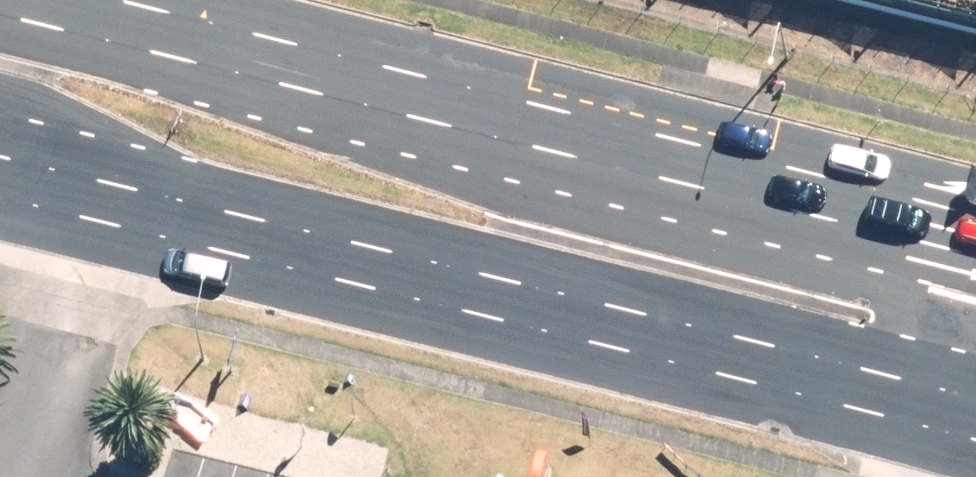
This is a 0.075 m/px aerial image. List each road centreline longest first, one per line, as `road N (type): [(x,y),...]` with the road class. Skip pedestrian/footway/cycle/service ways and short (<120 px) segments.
road 1 (primary): [(975,426),(0,170)]
road 2 (primary): [(34,0),(603,142)]
road 3 (primary): [(603,142),(710,243),(942,307),(975,325)]
road 4 (primary): [(603,142),(975,236)]

